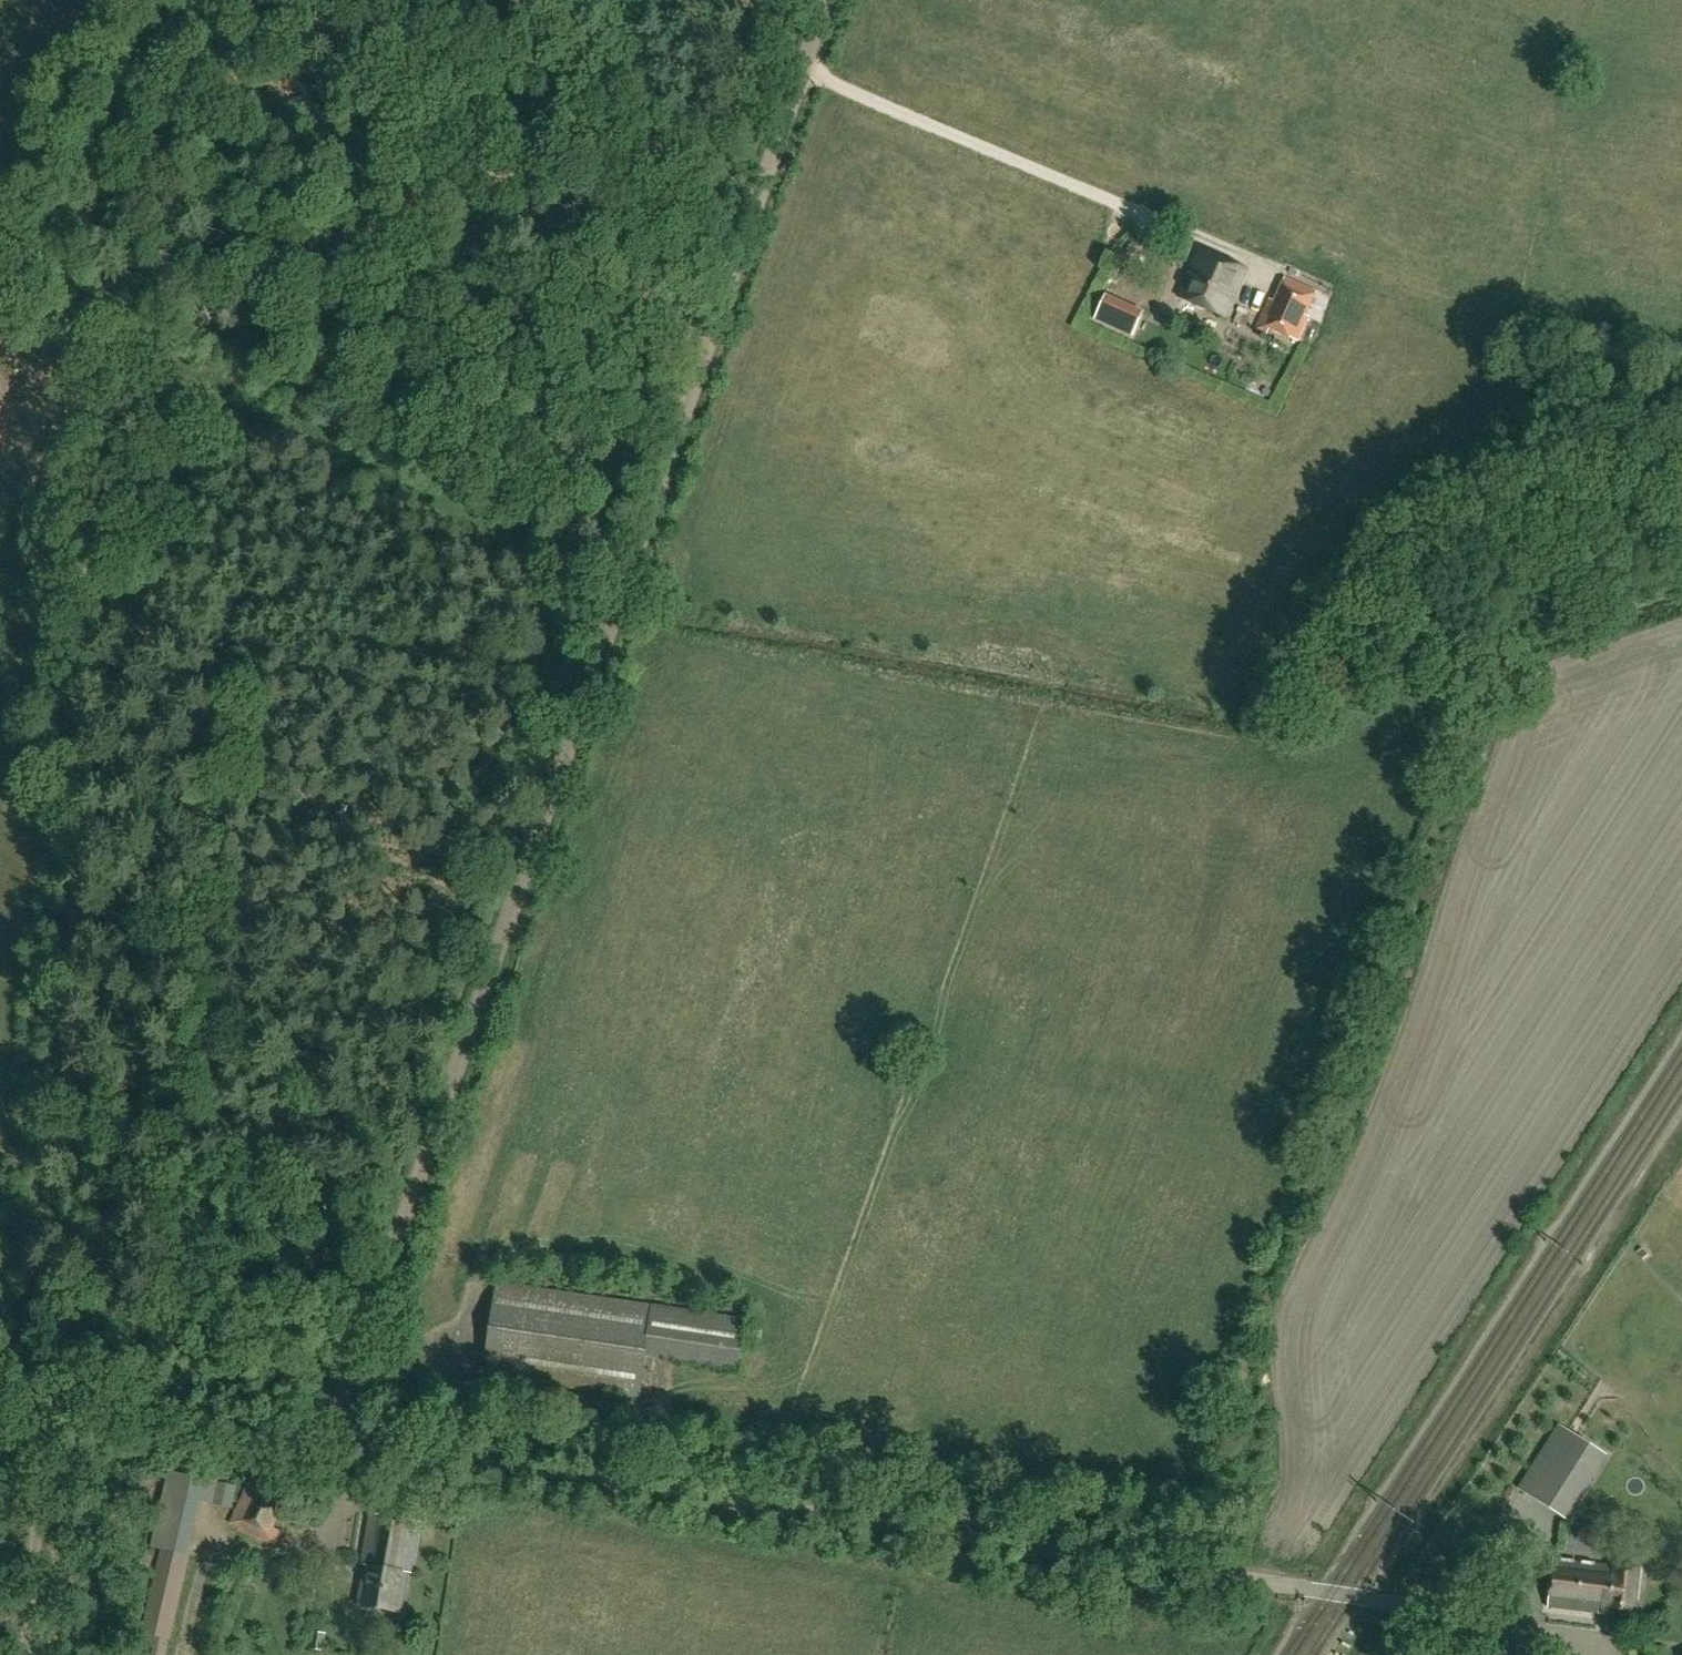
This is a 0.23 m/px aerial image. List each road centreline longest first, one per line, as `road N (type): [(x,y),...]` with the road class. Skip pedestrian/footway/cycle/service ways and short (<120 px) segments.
road 1 (unclassified): [(1531,1654),(1491,1618),(1333,1589),(0,1389)]
road 2 (track): [(326,1438),(829,0)]
road 3 (track): [(56,1397),(31,1654)]

